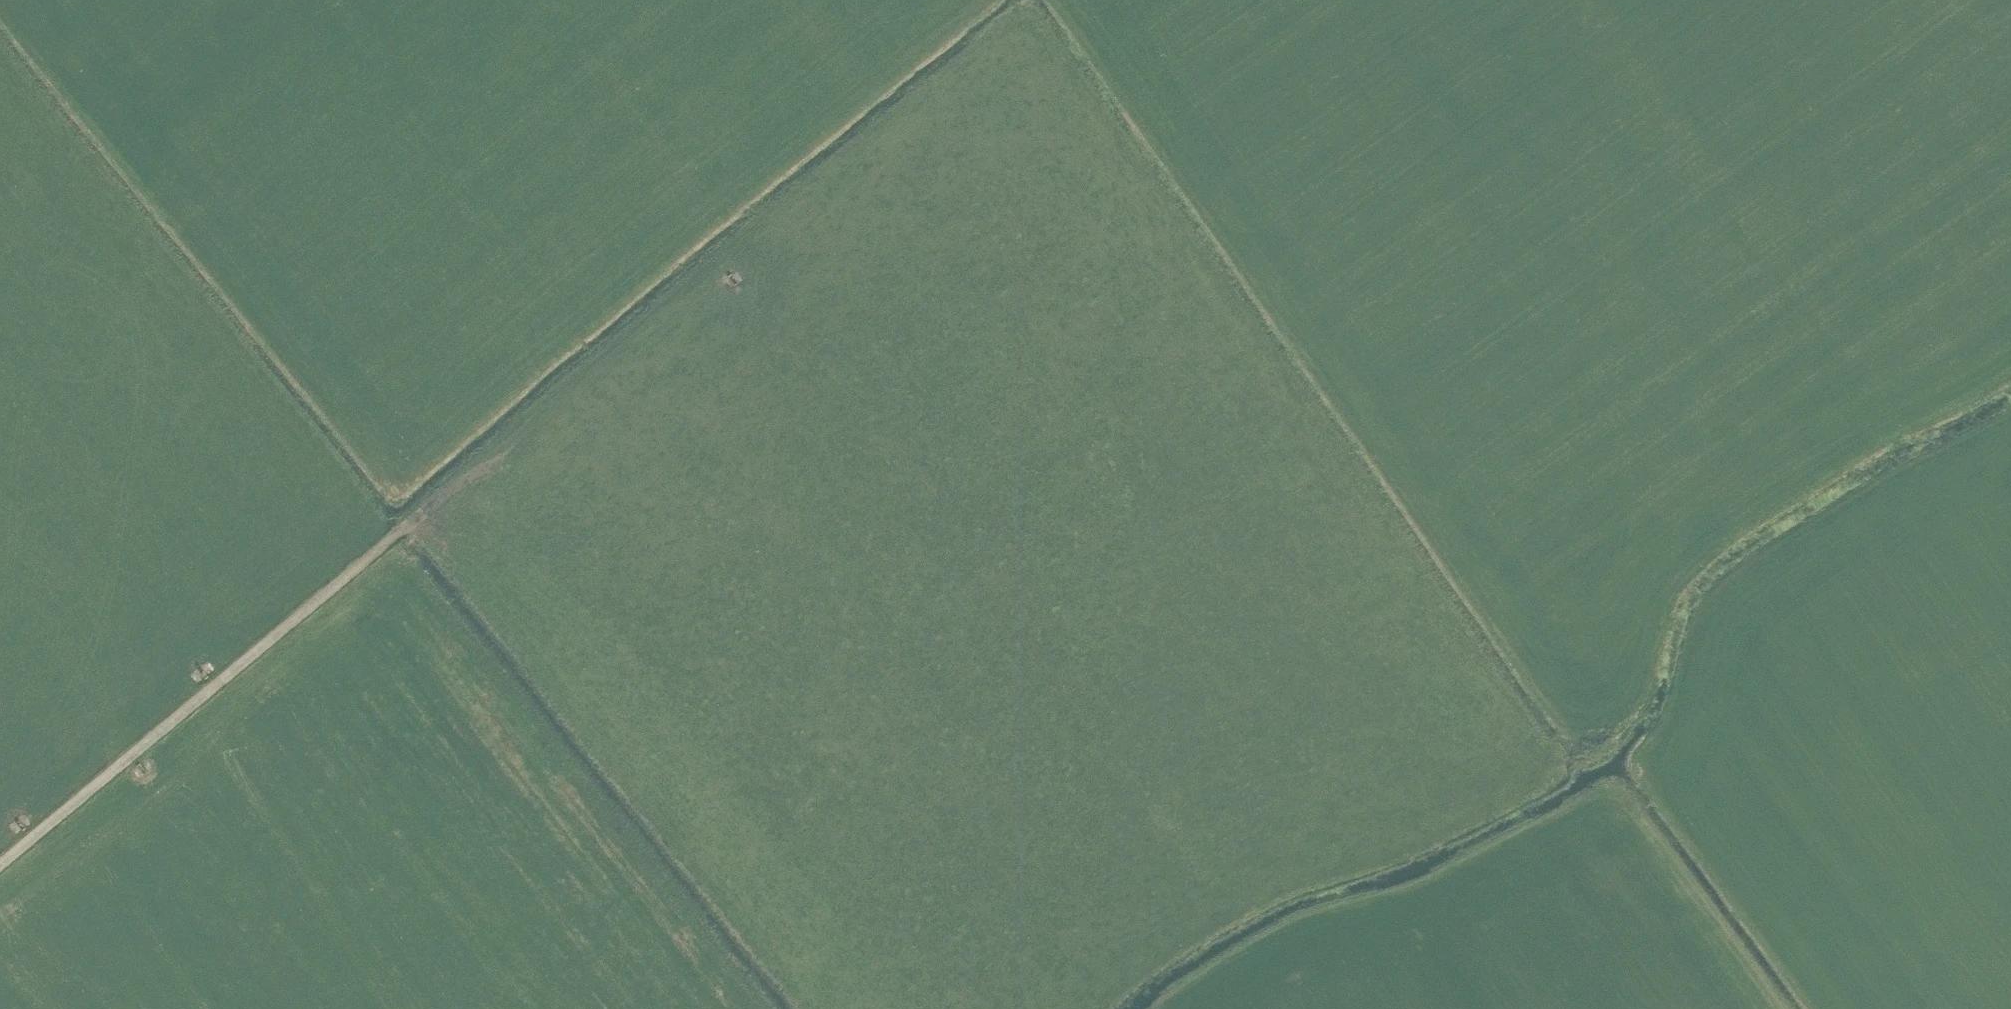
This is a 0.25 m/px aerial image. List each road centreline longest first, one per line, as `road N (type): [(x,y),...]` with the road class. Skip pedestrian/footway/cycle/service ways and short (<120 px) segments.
road 1 (track): [(0,864),(425,513)]

